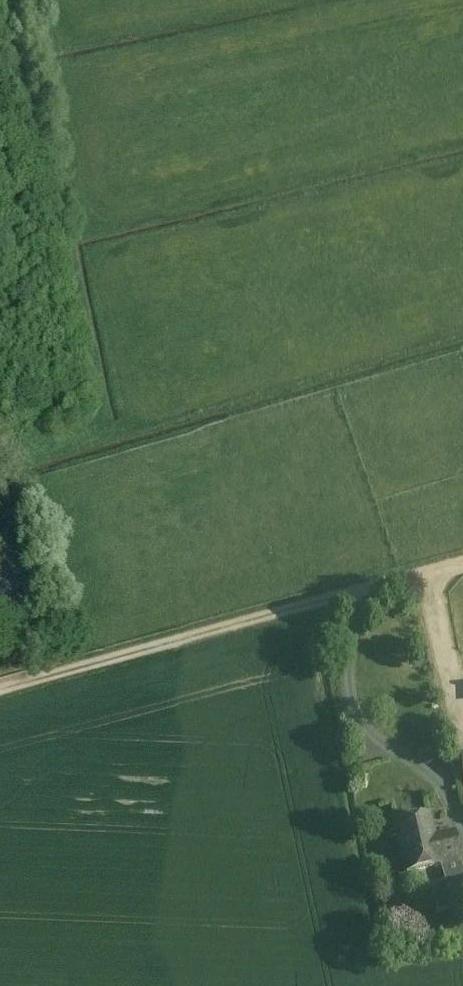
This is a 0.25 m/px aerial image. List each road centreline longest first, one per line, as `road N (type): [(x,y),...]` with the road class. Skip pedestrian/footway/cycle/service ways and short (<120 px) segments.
road 1 (unclassified): [(462,563),(0,681)]

